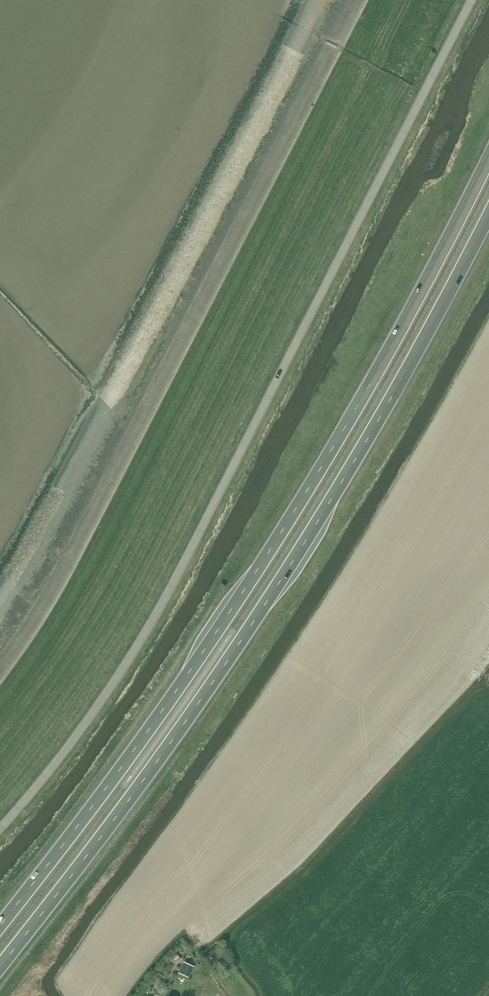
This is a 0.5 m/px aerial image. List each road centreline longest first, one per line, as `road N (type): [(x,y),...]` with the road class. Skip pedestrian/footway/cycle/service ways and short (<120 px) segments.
road 1 (unclassified): [(0,828),(116,680),(170,592),(473,0)]
road 2 (trunk): [(488,160),(382,364),(181,683),(0,925)]
road 3 (trunk): [(0,968),(211,689),(336,497),(488,220)]

